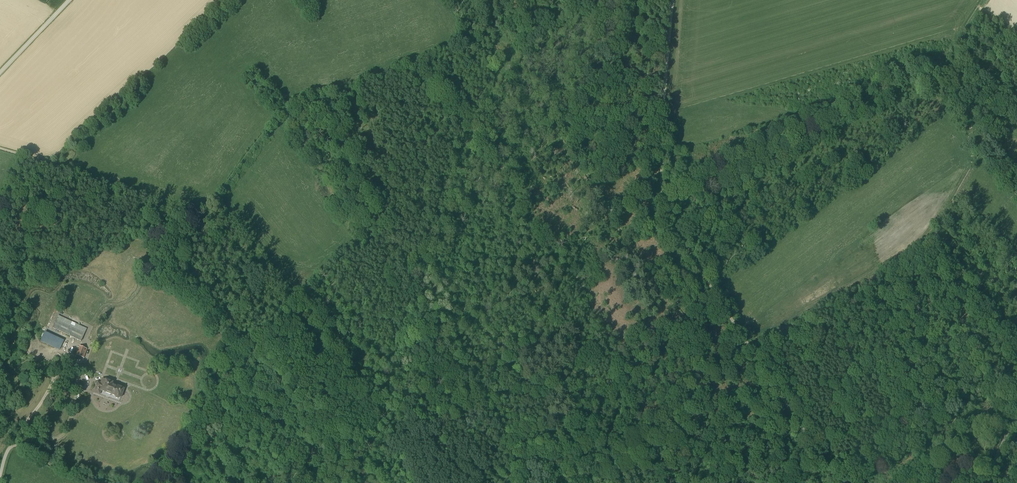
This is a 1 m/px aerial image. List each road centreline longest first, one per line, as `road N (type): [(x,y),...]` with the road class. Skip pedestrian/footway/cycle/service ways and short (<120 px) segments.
road 1 (unclassified): [(841,482),(665,207),(672,0)]
road 2 (track): [(285,112),(200,211),(0,148)]

